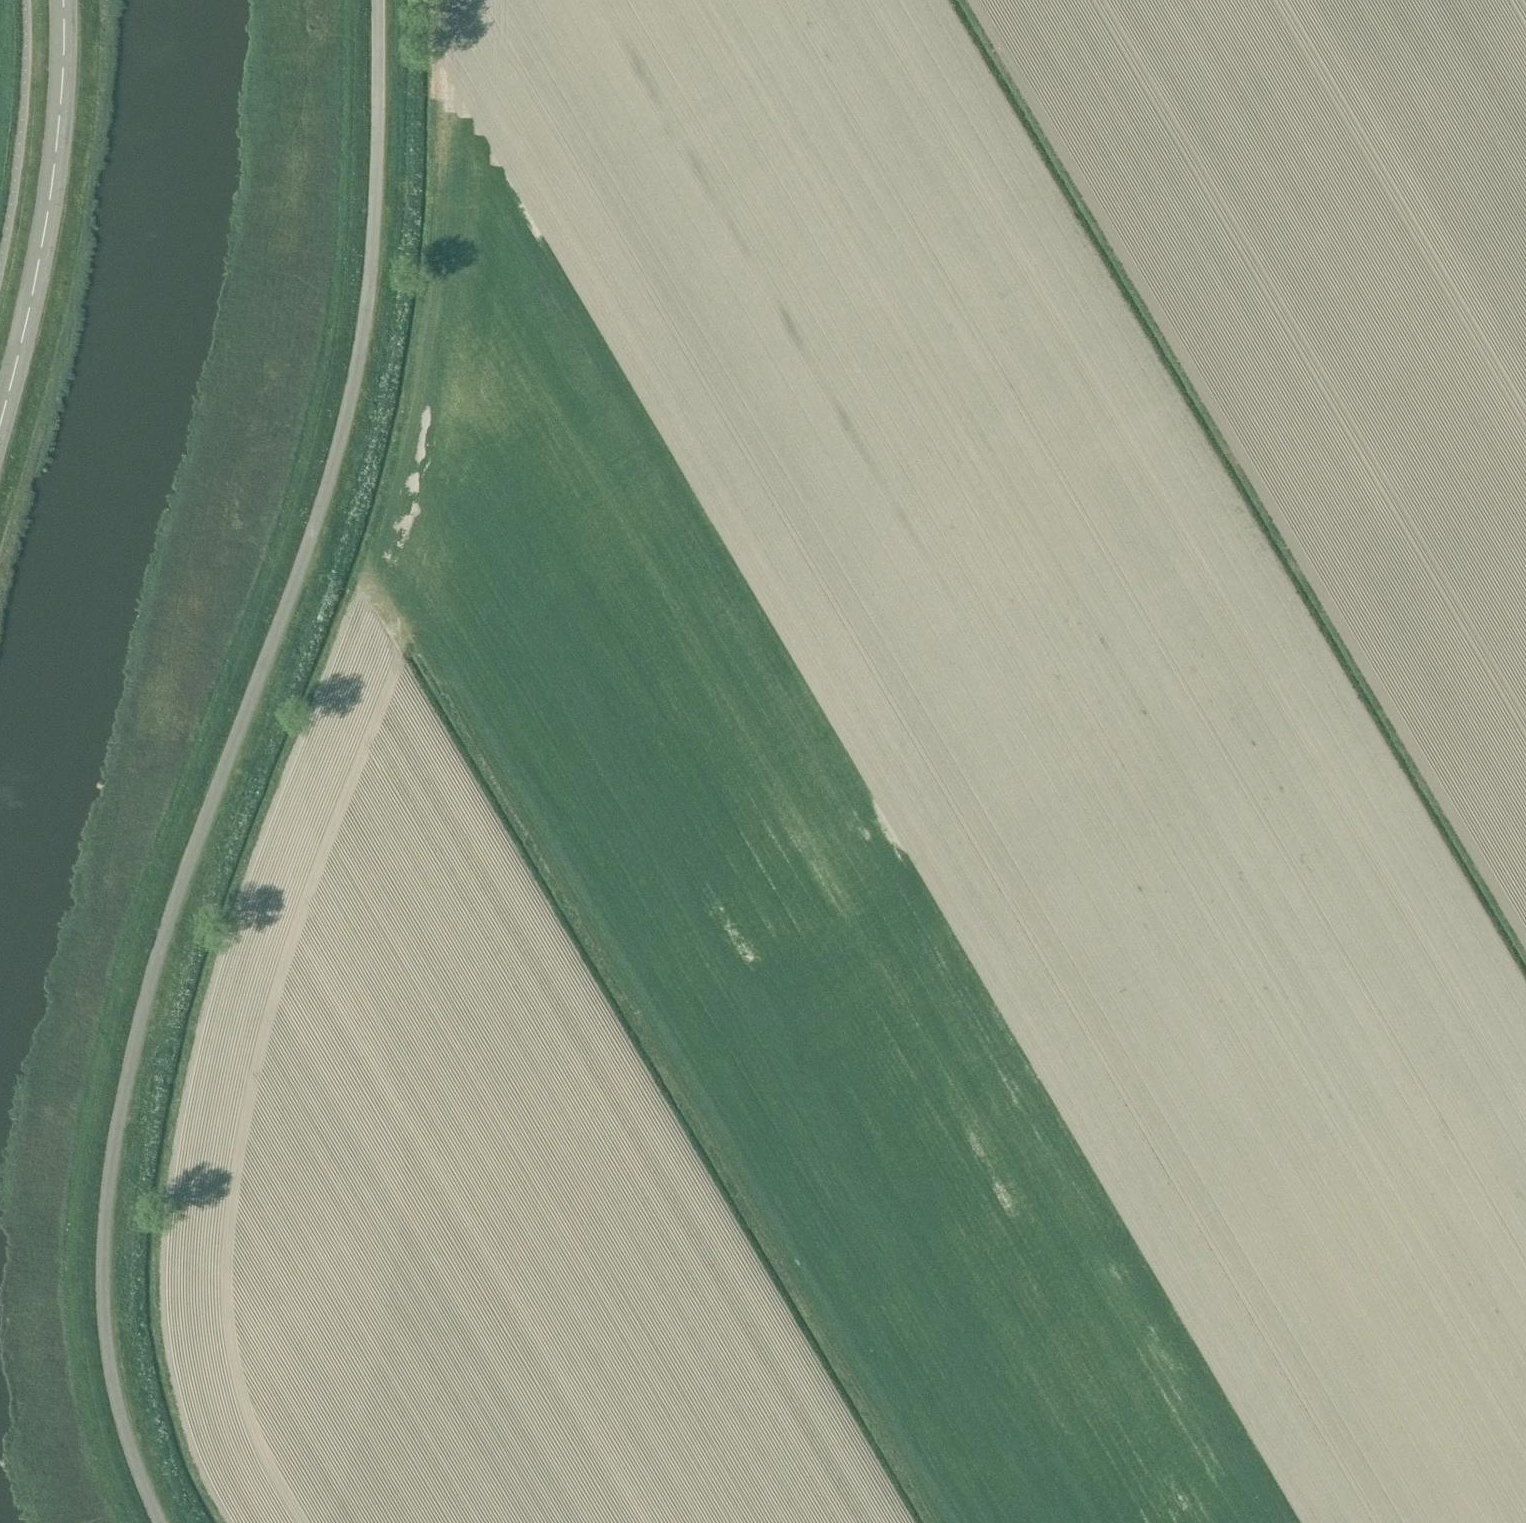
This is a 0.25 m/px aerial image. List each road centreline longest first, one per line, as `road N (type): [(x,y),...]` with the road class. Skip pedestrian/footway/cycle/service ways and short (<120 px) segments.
road 1 (unclassified): [(161,1522),(124,1429),(114,1379),(103,1290),(109,1173),(151,972),(307,548),(354,383),(372,251),(378,0)]
road 2 (tertiary): [(0,433),(50,207),(63,84),(60,0)]

